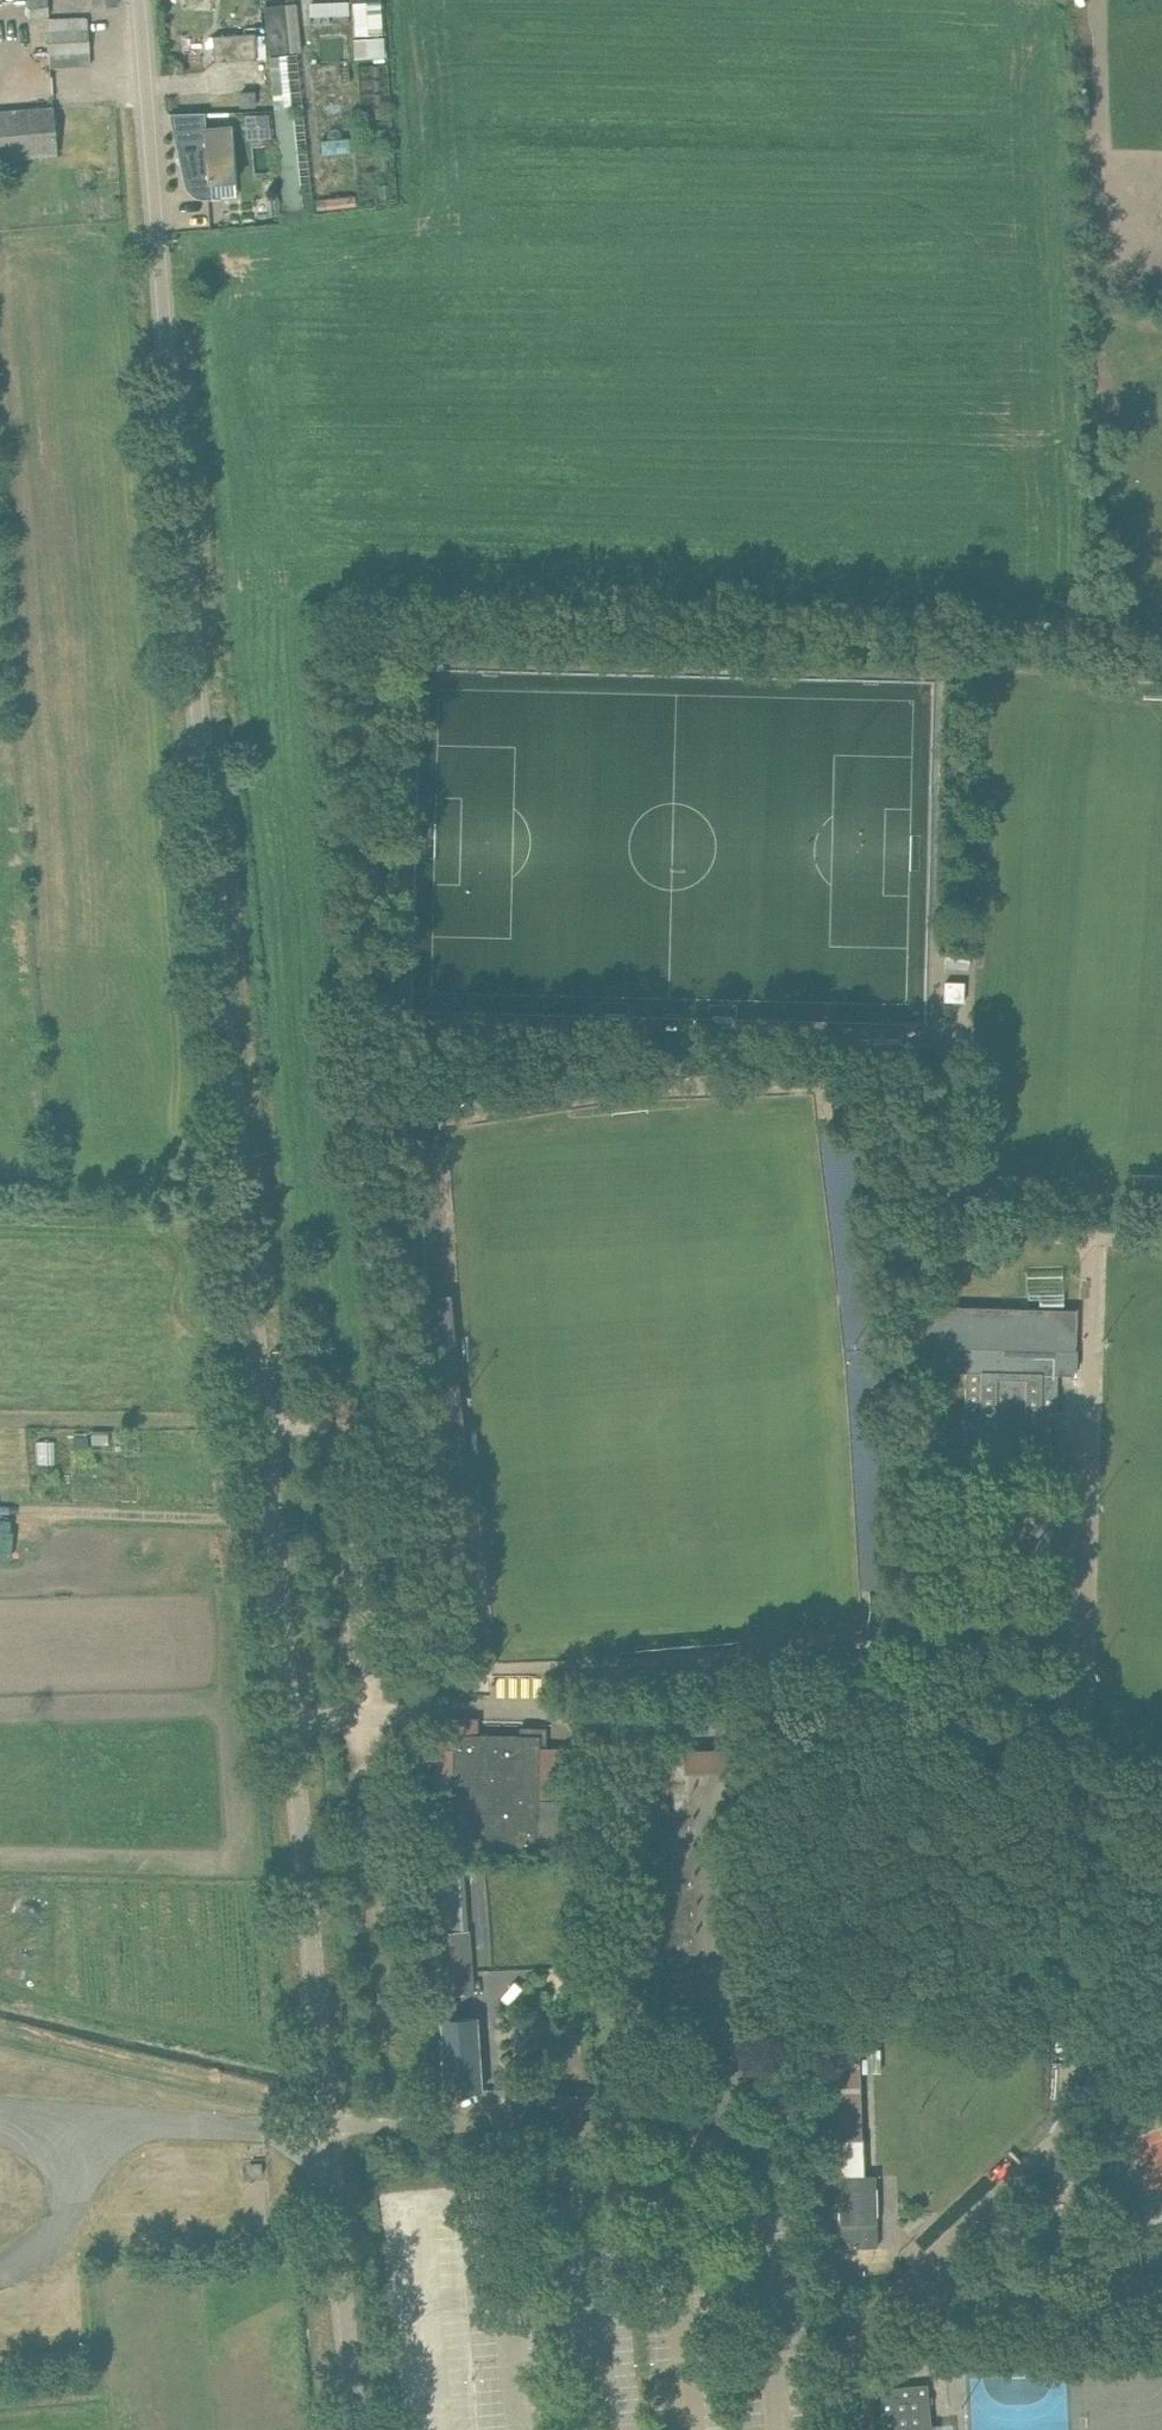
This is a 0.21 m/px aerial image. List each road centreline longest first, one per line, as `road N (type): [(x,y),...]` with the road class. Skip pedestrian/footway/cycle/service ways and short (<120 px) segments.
road 1 (unclassified): [(353,2429),(140,0)]

